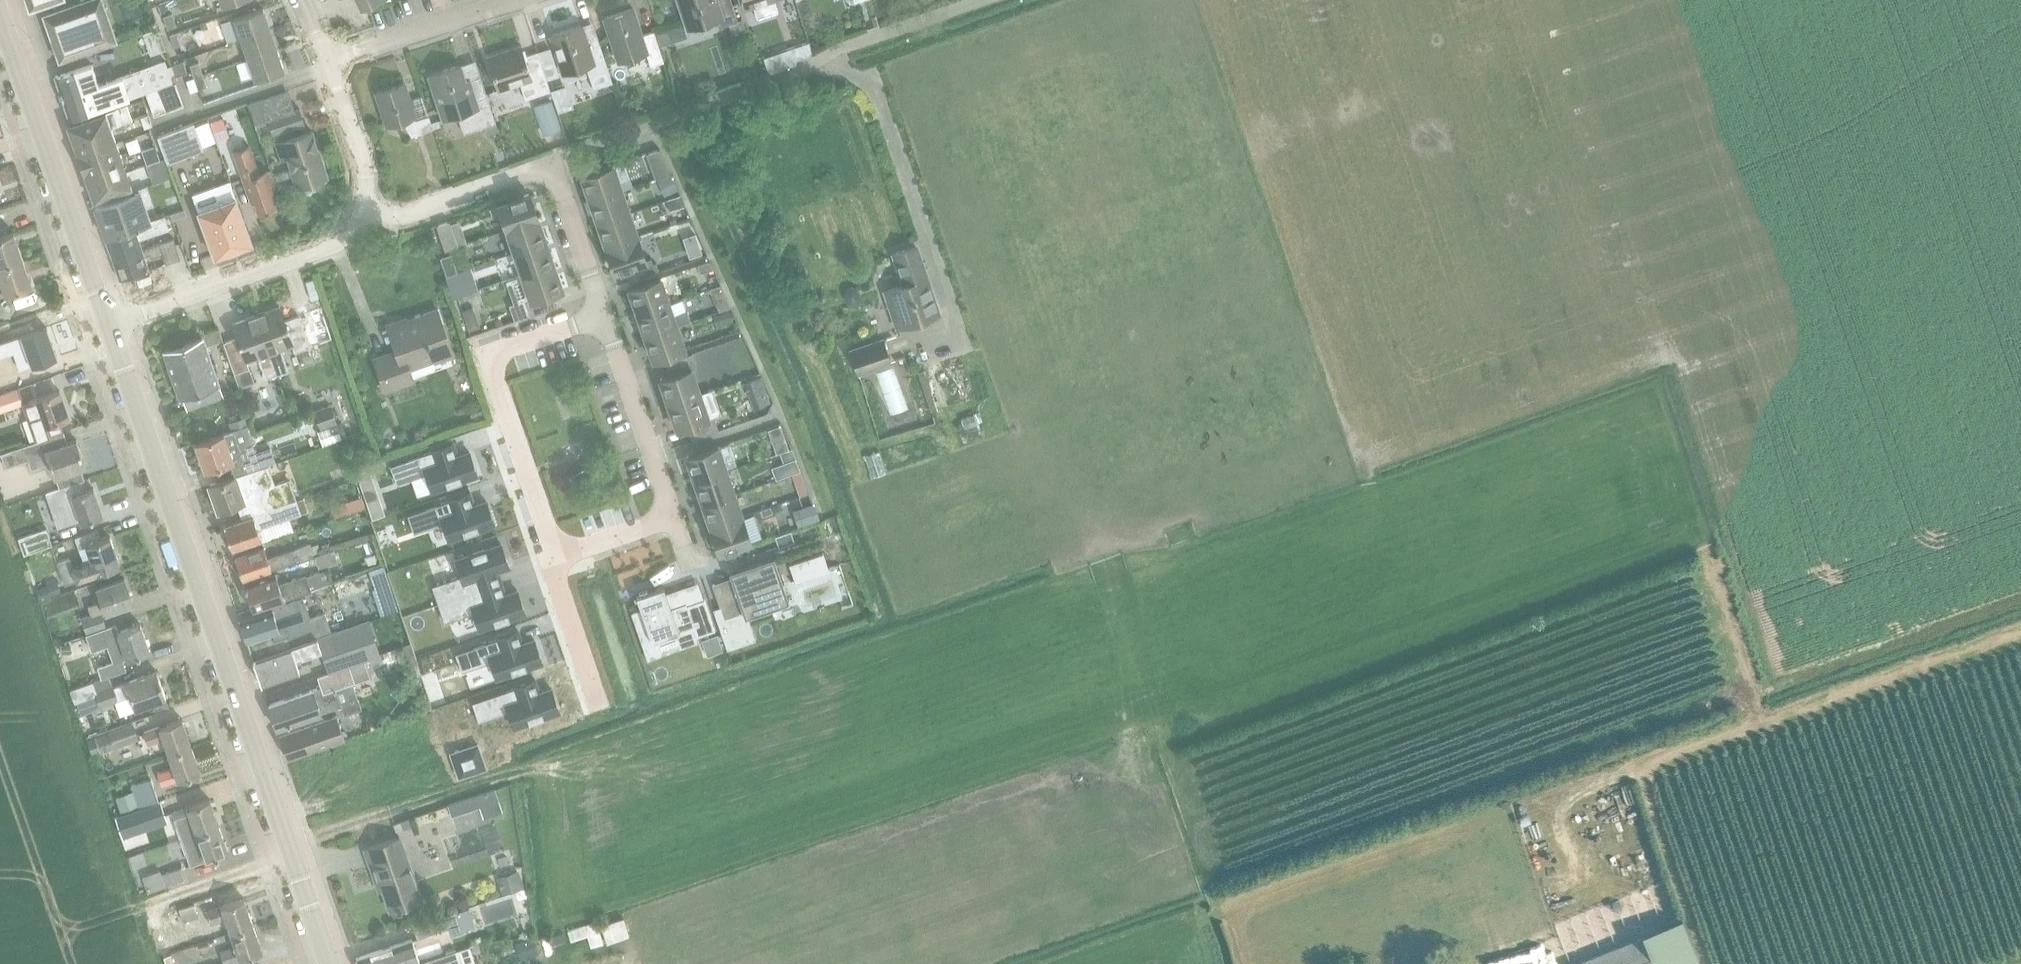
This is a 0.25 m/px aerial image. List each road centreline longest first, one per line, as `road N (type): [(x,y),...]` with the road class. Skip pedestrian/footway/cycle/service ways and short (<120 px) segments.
road 1 (tertiary): [(331,963),(107,321)]
road 2 (residential): [(673,515),(557,555),(487,353),(602,313)]
road 3 (residential): [(547,163),(975,0)]
road 4 (track): [(141,909),(521,775)]
road 5 (tertiary): [(107,321),(0,18)]
road 6 (residential): [(107,321),(346,239),(370,213)]
road 7 (residential): [(602,313),(673,515)]
road 8 (residential): [(342,64),(525,0)]
road 9 (residential): [(370,213),(407,211),(547,163)]
road 10 (residential): [(547,163),(602,313)]
road 11 (residential): [(370,213),(374,171),(342,64)]

